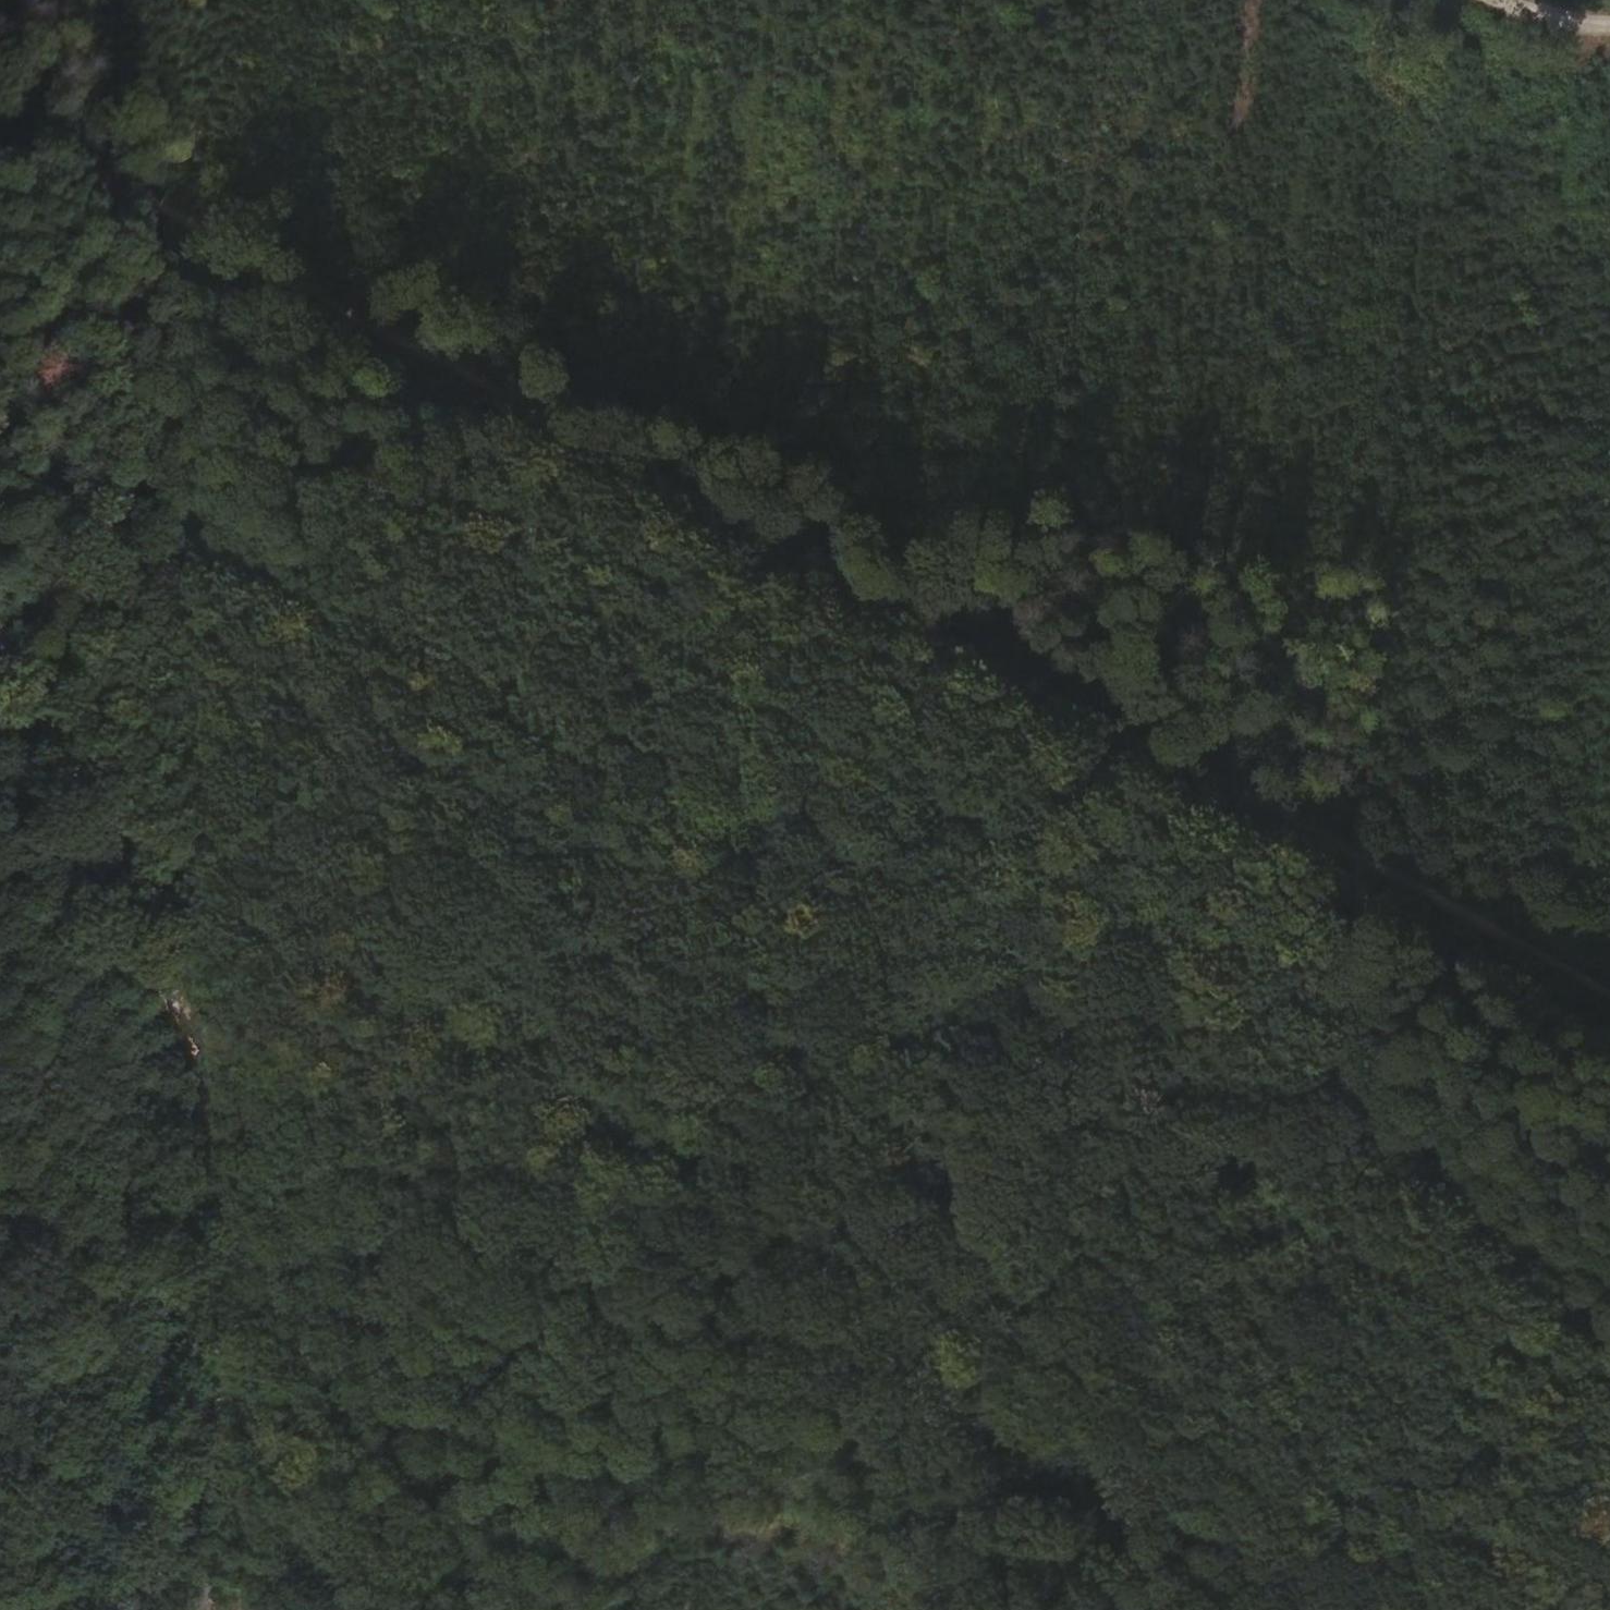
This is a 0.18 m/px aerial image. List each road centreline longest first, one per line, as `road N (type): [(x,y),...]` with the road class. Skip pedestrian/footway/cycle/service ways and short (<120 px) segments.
road 1 (track): [(1609,979),(0,117)]

